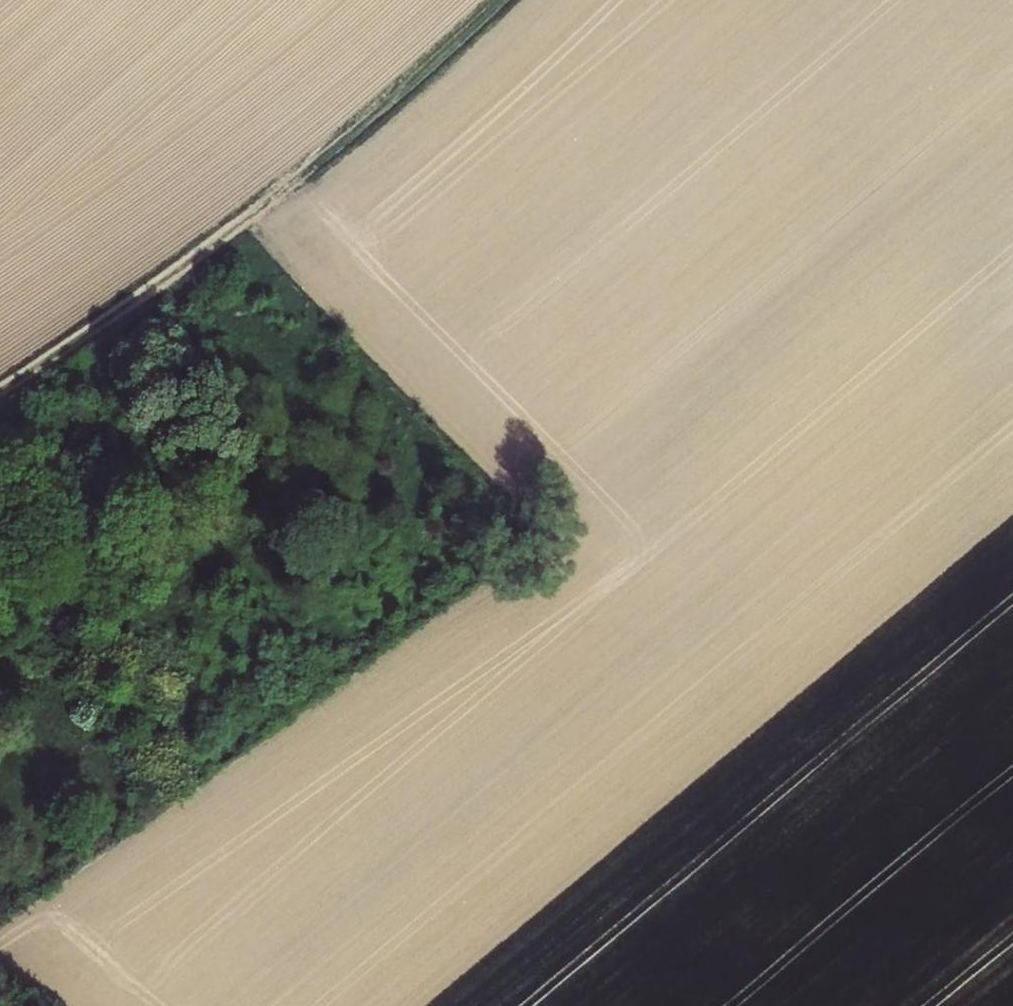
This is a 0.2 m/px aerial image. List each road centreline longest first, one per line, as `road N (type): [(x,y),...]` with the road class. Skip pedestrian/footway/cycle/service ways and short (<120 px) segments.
road 1 (track): [(508,0),(278,203),(0,394)]

